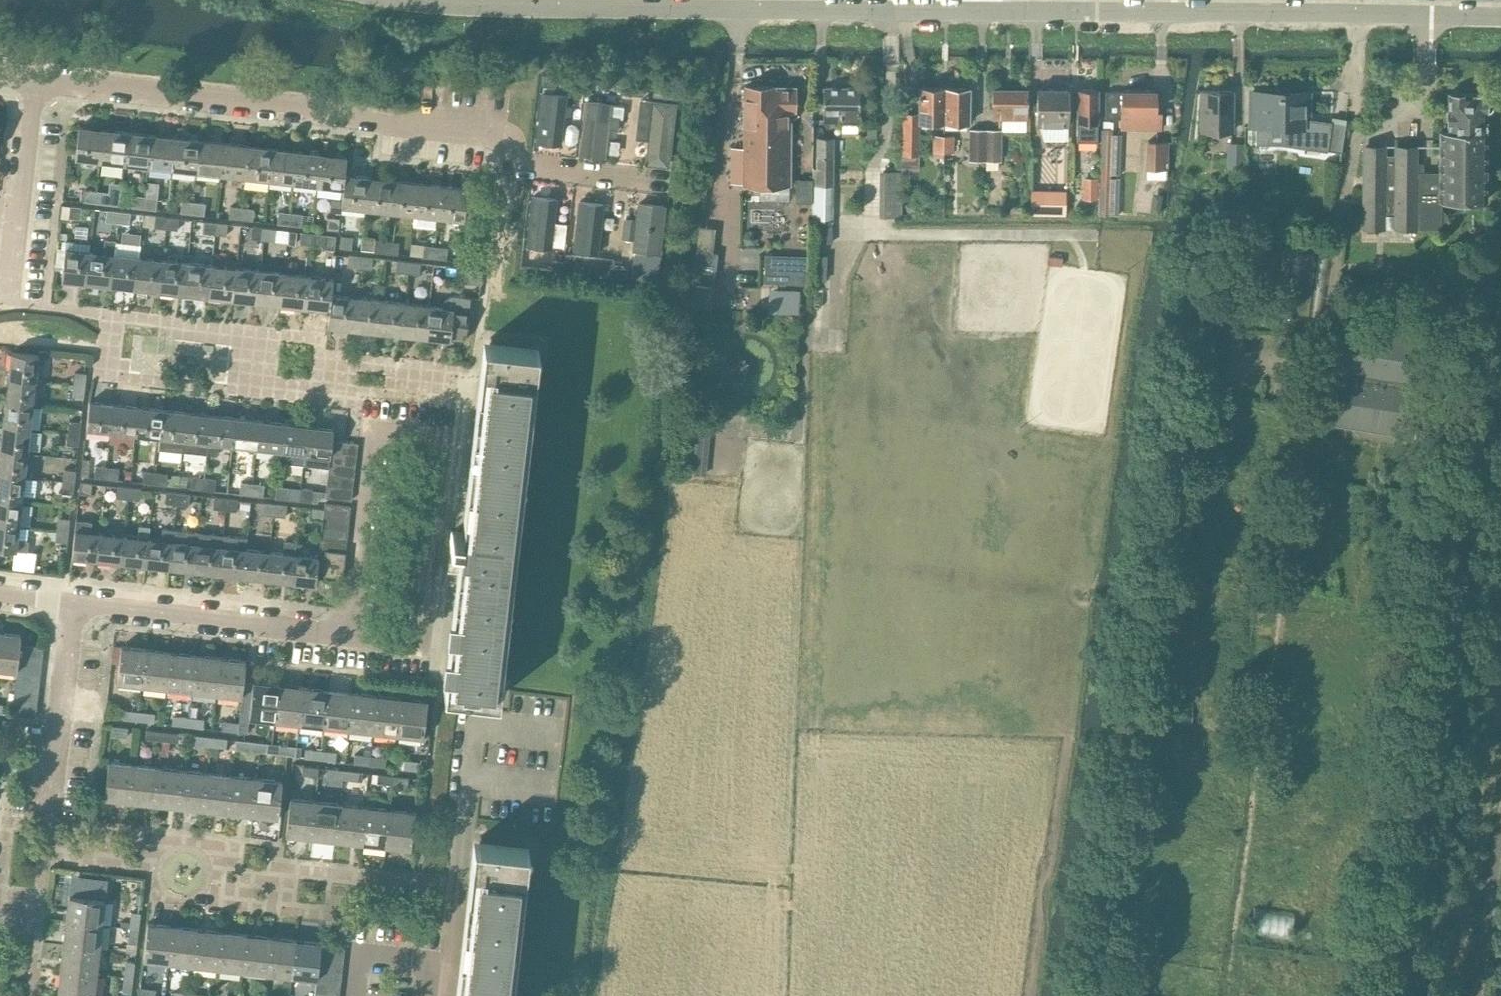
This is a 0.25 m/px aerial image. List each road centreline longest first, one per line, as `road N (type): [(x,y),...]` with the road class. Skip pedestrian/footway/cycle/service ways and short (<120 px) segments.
road 1 (unclassified): [(1081,12),(428,8),(387,0)]
road 2 (residential): [(664,182),(527,167),(506,135),(35,78)]
road 3 (residential): [(349,635),(374,428),(442,436),(419,640)]
road 4 (unclassified): [(1500,21),(1081,12)]
road 5 (residential): [(349,635),(73,601)]
road 6 (residential): [(5,306),(35,78)]
road 7 (residential): [(50,805),(73,601)]
road 8 (residential): [(352,995),(357,954),(432,963),(428,995)]

